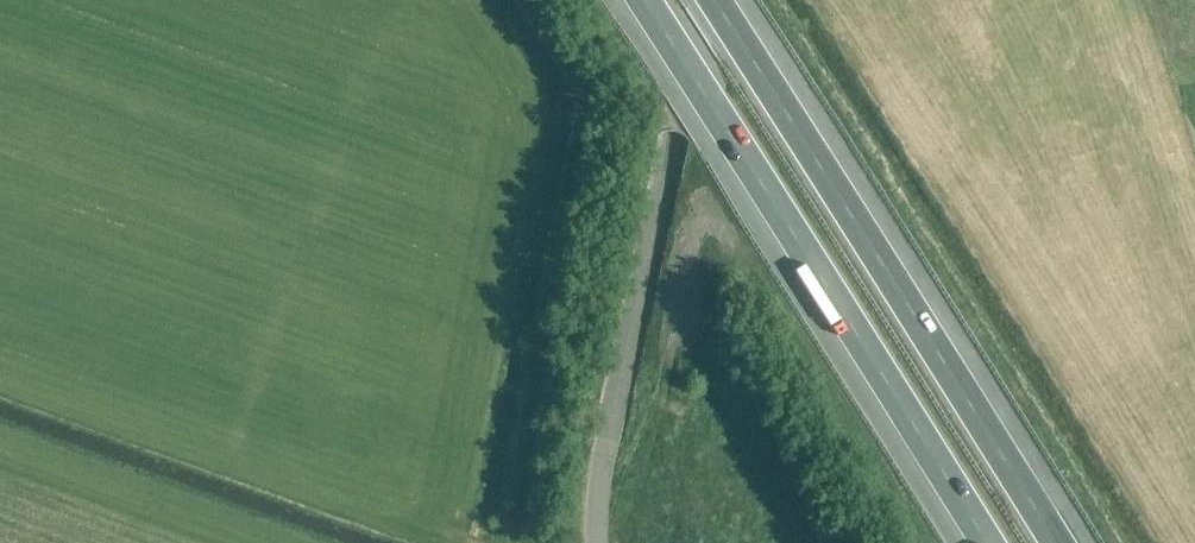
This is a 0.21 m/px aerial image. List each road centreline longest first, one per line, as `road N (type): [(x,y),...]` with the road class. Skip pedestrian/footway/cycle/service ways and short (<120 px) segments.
road 1 (motorway): [(1057,542),(715,0)]
road 2 (motorway): [(645,0),(987,542)]
road 3 (unclassified): [(599,542),(608,437),(704,0)]

